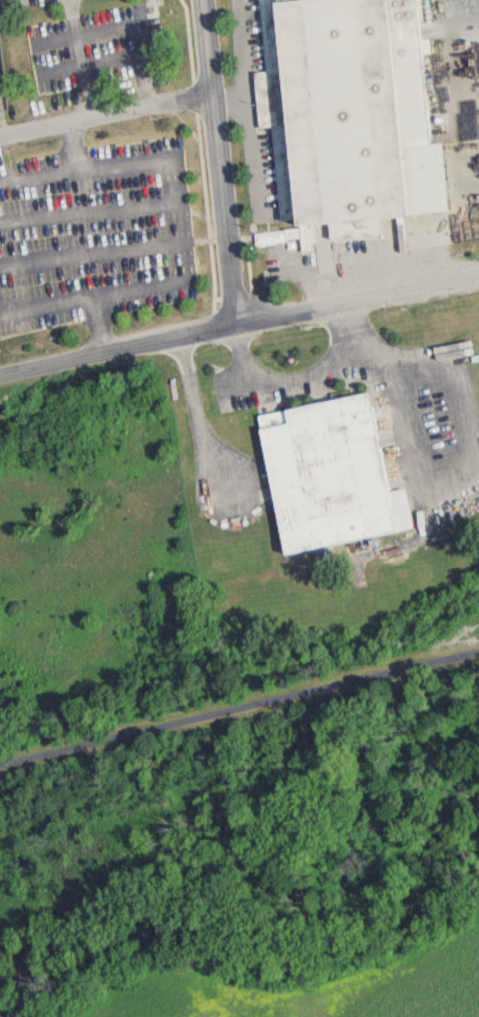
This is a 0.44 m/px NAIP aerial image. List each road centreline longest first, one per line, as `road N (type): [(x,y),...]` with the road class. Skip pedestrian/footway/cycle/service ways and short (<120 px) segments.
road 1 (tertiary): [(0,375),(478,275)]
road 2 (residential): [(237,326),(199,0)]
road 3 (residential): [(0,139),(209,98)]

